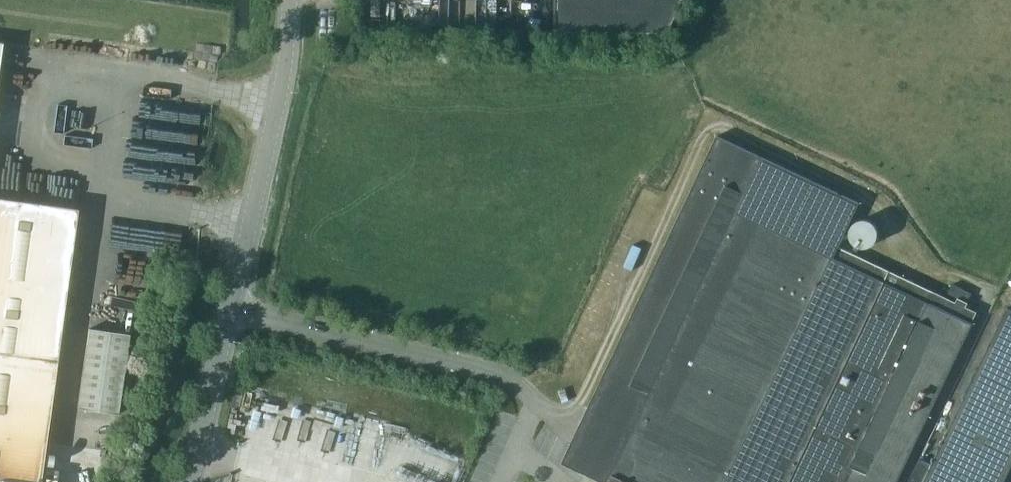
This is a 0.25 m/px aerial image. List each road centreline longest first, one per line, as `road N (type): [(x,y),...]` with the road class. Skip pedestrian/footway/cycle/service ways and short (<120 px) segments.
road 1 (tertiary): [(190,481),(282,81),(289,0)]

